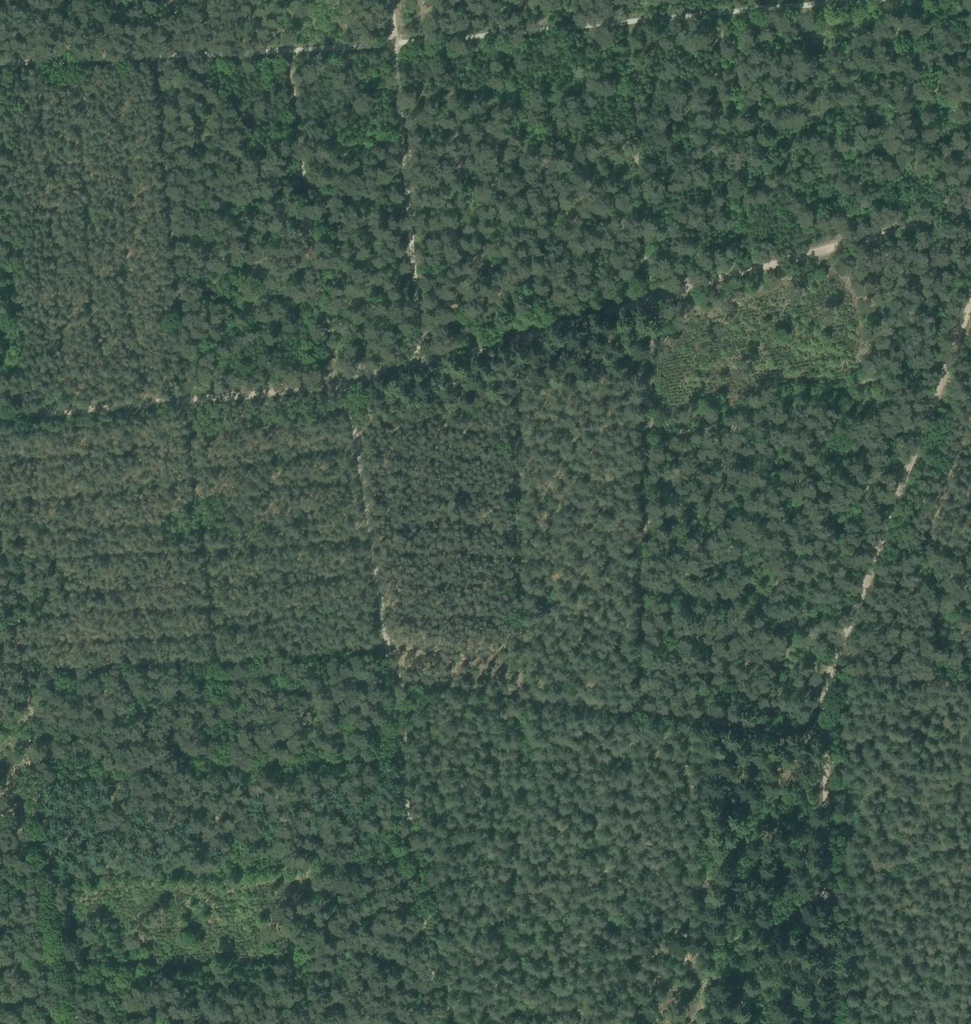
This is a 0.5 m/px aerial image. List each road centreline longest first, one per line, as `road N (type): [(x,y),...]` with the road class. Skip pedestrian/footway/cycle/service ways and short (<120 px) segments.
road 1 (track): [(535,330),(516,402),(520,798),(506,911)]
road 2 (track): [(422,363),(970,207)]
road 3 (track): [(831,1000),(825,689),(893,502)]
road 4 (track): [(385,647),(22,669)]
road 5 (track): [(422,358),(392,0)]
road 6 (track): [(438,1023),(389,678)]
road 7 (track): [(0,68),(21,413)]
road 8 (track): [(0,415),(337,385)]
road 9 (track): [(26,719),(75,1023)]
road 10 (track): [(945,366),(646,431)]
road 11 (track): [(627,24),(650,300)]
road 12 (track): [(348,383),(385,647)]
road 13 (track): [(636,712),(389,678)]
road 14 (track): [(728,12),(510,33)]
road 15 (track): [(72,61),(288,51)]
road 16 (track): [(174,265),(156,58)]
road 17 (track): [(288,51),(313,245)]
road 18 (track): [(643,523),(636,712)]
road 19 (track): [(706,884),(700,720)]
road 20 (track): [(970,843),(828,874)]
road 21 (track): [(831,1000),(970,958)]
road 22 (track): [(337,385),(313,245)]
road 23 (track): [(970,683),(831,672)]
road 24 (track): [(714,1023),(706,884)]
road 25 (track): [(863,0),(728,12)]
road 26 (track): [(174,265),(188,399)]
road 27 (track): [(0,538),(22,669)]
road 28 (track): [(646,431),(650,300)]
road 29 (track): [(700,720),(822,737)]

